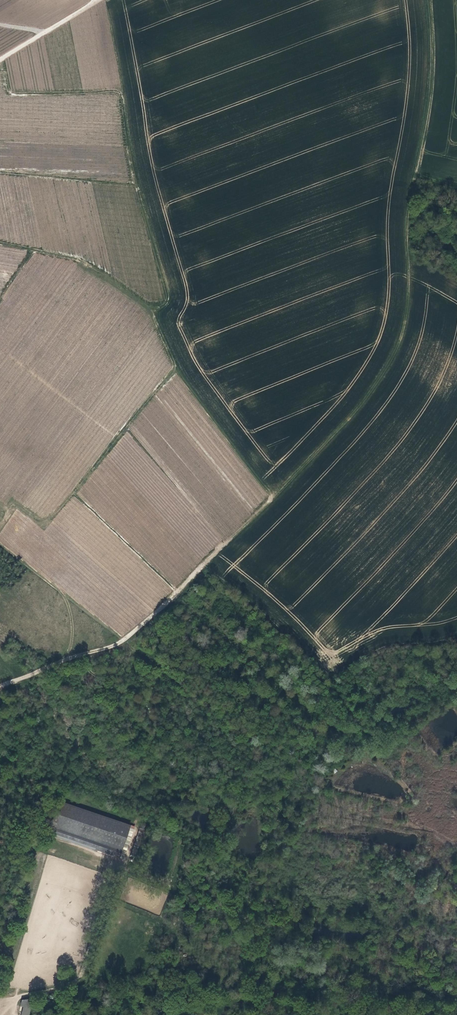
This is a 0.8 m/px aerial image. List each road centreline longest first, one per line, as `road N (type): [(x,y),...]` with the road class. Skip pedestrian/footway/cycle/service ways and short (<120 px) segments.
road 1 (track): [(0,686),(110,648),(138,629),(381,378),(405,321),(408,218),(432,95),(429,0)]
road 2 (track): [(0,1002),(78,986),(214,974),(245,963),(456,991)]
road 3 (track): [(1,59),(9,93),(120,91),(166,293),(165,304),(147,305)]
road 4 (track): [(150,307),(173,360),(169,376),(49,522),(40,525),(16,506),(6,510)]
road 5 (track): [(0,544),(66,600),(73,633),(62,660)]
road 6 (track): [(115,870),(80,986)]

